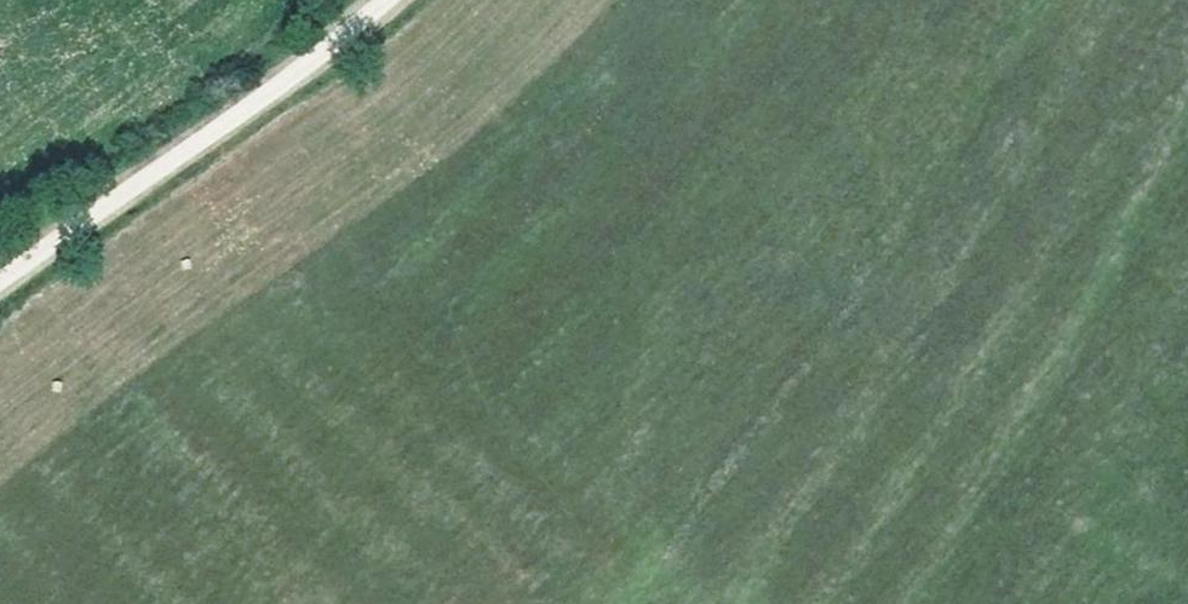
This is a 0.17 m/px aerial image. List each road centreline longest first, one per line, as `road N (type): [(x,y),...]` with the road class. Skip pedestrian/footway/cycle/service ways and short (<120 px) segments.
road 1 (track): [(387,0),(298,78),(0,292)]

